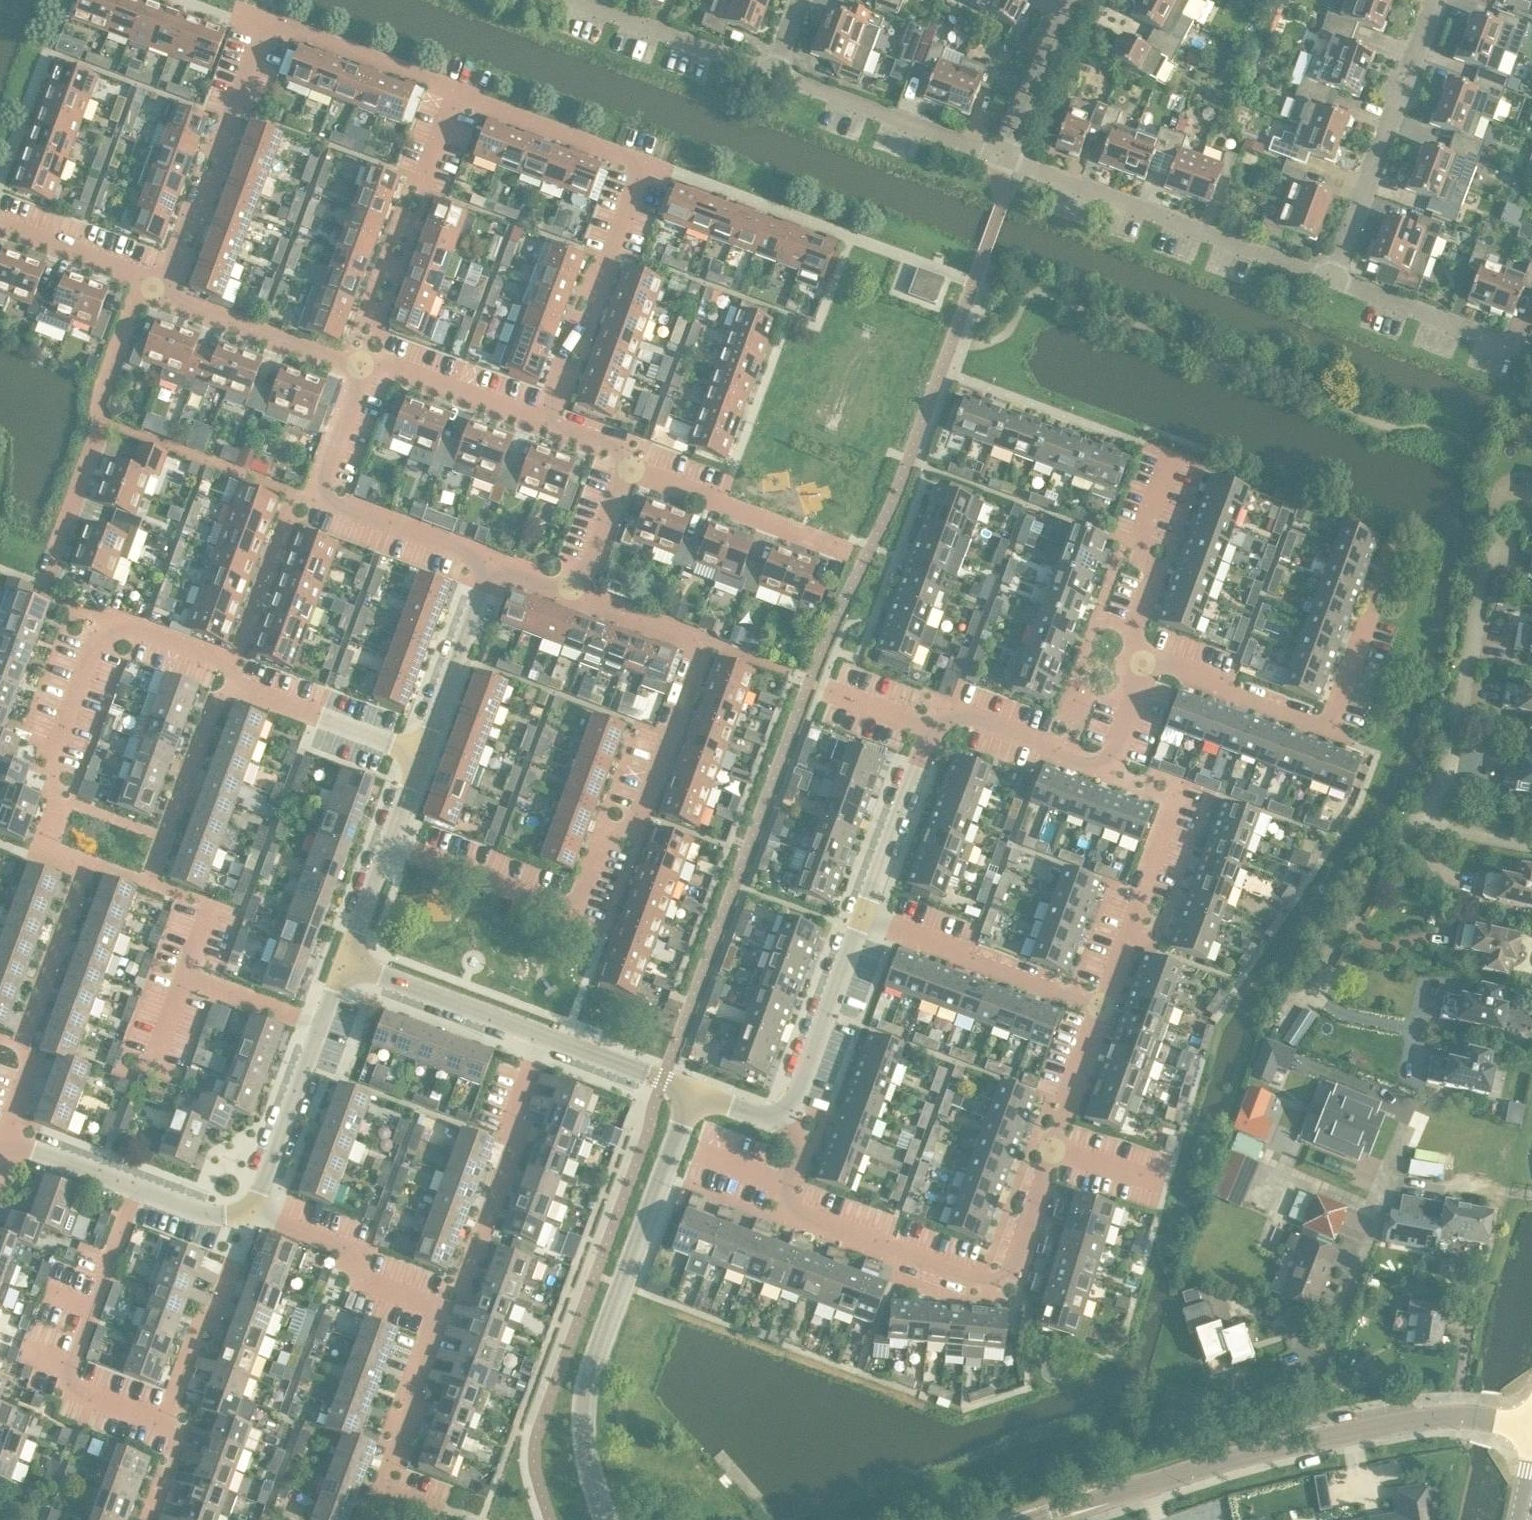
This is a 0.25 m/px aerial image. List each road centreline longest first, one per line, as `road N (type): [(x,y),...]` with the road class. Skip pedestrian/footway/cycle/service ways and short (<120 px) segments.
road 1 (residential): [(388,843),(575,912),(600,842),(643,813),(706,643),(578,598)]
road 2 (residential): [(786,1185),(796,1214),(1005,1284),(1100,1006)]
road 3 (residential): [(546,426),(563,381),(560,366),(572,336),(585,328),(643,160),(455,91)]
road 4 (residential): [(161,288),(189,209),(208,193),(262,29),(285,28),(455,91)]
road 5 (residential): [(606,1519),(587,1461),(584,1399),(693,1094)]
road 6 (residential): [(1332,278),(1001,155)]
road 7 (residential): [(66,805),(54,765),(109,617),(217,657),(233,681)]
road 8 (residential): [(1417,821),(1445,778),(1498,492)]
road 9 (residential): [(1299,1442),(1407,1125)]
road 10 (residential): [(1146,660),(1328,728),(1370,617)]
road 11 (residential): [(94,862),(25,1044),(33,1062),(5,1152)]
road 12 (residential): [(136,1186),(69,1369),(75,1391),(152,1419)]
road 13 (residential): [(1332,278),(1431,0)]
road 14 (residential): [(442,1308),(461,1290),(513,1144),(508,1119),(537,1037)]
road 15 (residential): [(1100,1006),(1175,798),(1107,775)]
road 16 (residential): [(49,567),(140,298)]
road 17 (residential): [(1030,1519),(1299,1442)]
road 18 (residential): [(1100,1006),(861,919)]
road 19 (residential): [(442,1308),(383,1485),(444,1507)]
road 20 (residential): [(1001,155),(768,70)]
road 21 (residential): [(244,1224),(269,1219),(363,1253),(355,1276),(442,1308)]
road 22 (residential): [(846,551),(636,469),(629,457)]
road 23 (residential): [(1299,1442),(1433,1418),(1531,1427)]
road 24 (residential): [(1290,1005),(1417,821)]
road 25 (residential): [(161,288),(177,305),(365,372)]
road 26 (residential): [(244,1224),(164,1423)]
road 27 (residential): [(783,1117),(795,1105),(861,919)]
road 28 (residential): [(1531,352),(1332,278)]
road 29 (residential): [(244,1224),(318,1028)]
road 30 (residential): [(537,1037),(342,964)]
road 31 (residential): [(768,70),(574,0)]
road 32 (residential): [(421,751),(487,560)]
road 33 (residential): [(421,751),(233,681)]
road 34 (residential): [(233,681),(296,495)]
road 35 (residential): [(1107,775),(966,717),(931,726)]
road 36 (residential): [(546,426),(370,359)]
road 37 (residential): [(1001,155),(1076,0)]
road 38 (residential): [(233,681),(175,840)]
road 39 (residential): [(329,502),(487,560)]
road 40 (residential): [(861,919),(914,771)]
road 41 (residential): [(578,598),(629,457)]
road 42 (residential): [(0,217),(135,267)]
road 43 (residential): [(318,1028),(185,978)]
road 44 (residential): [(136,1186),(27,1146),(5,1152)]
road 45 (residential): [(329,502),(325,483),(365,372)]
road 46 (residential): [(662,1083),(537,1037)]
road 47 (residential): [(342,964),(388,843)]
road 48 (residential): [(1137,545),(1153,580),(1130,645),(1146,660)]
road 49 (residential): [(455,91),(409,206)]
road 50 (residential): [(1107,775),(1146,660)]

